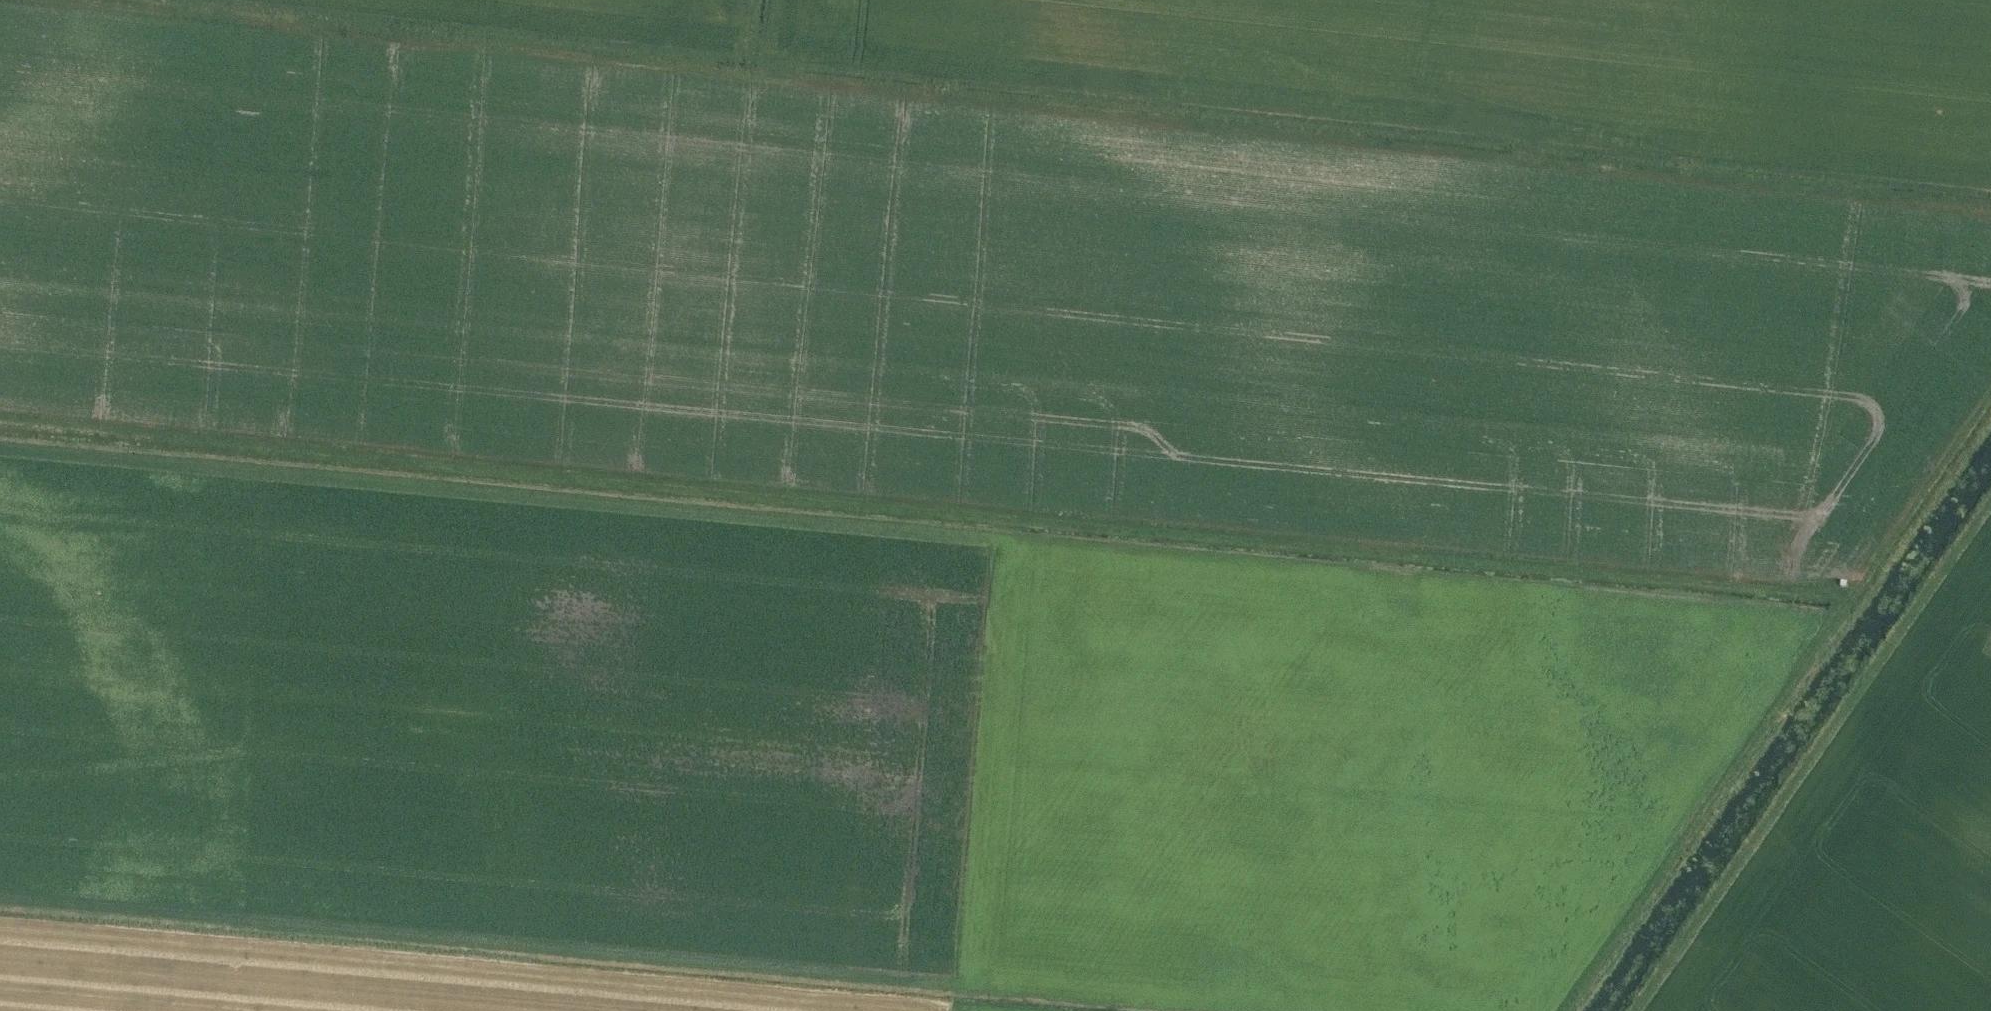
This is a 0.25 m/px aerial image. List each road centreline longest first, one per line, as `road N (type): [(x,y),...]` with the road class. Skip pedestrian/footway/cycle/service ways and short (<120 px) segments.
road 1 (track): [(0,426),(1859,597)]
road 2 (track): [(1990,407),(1569,1010)]

